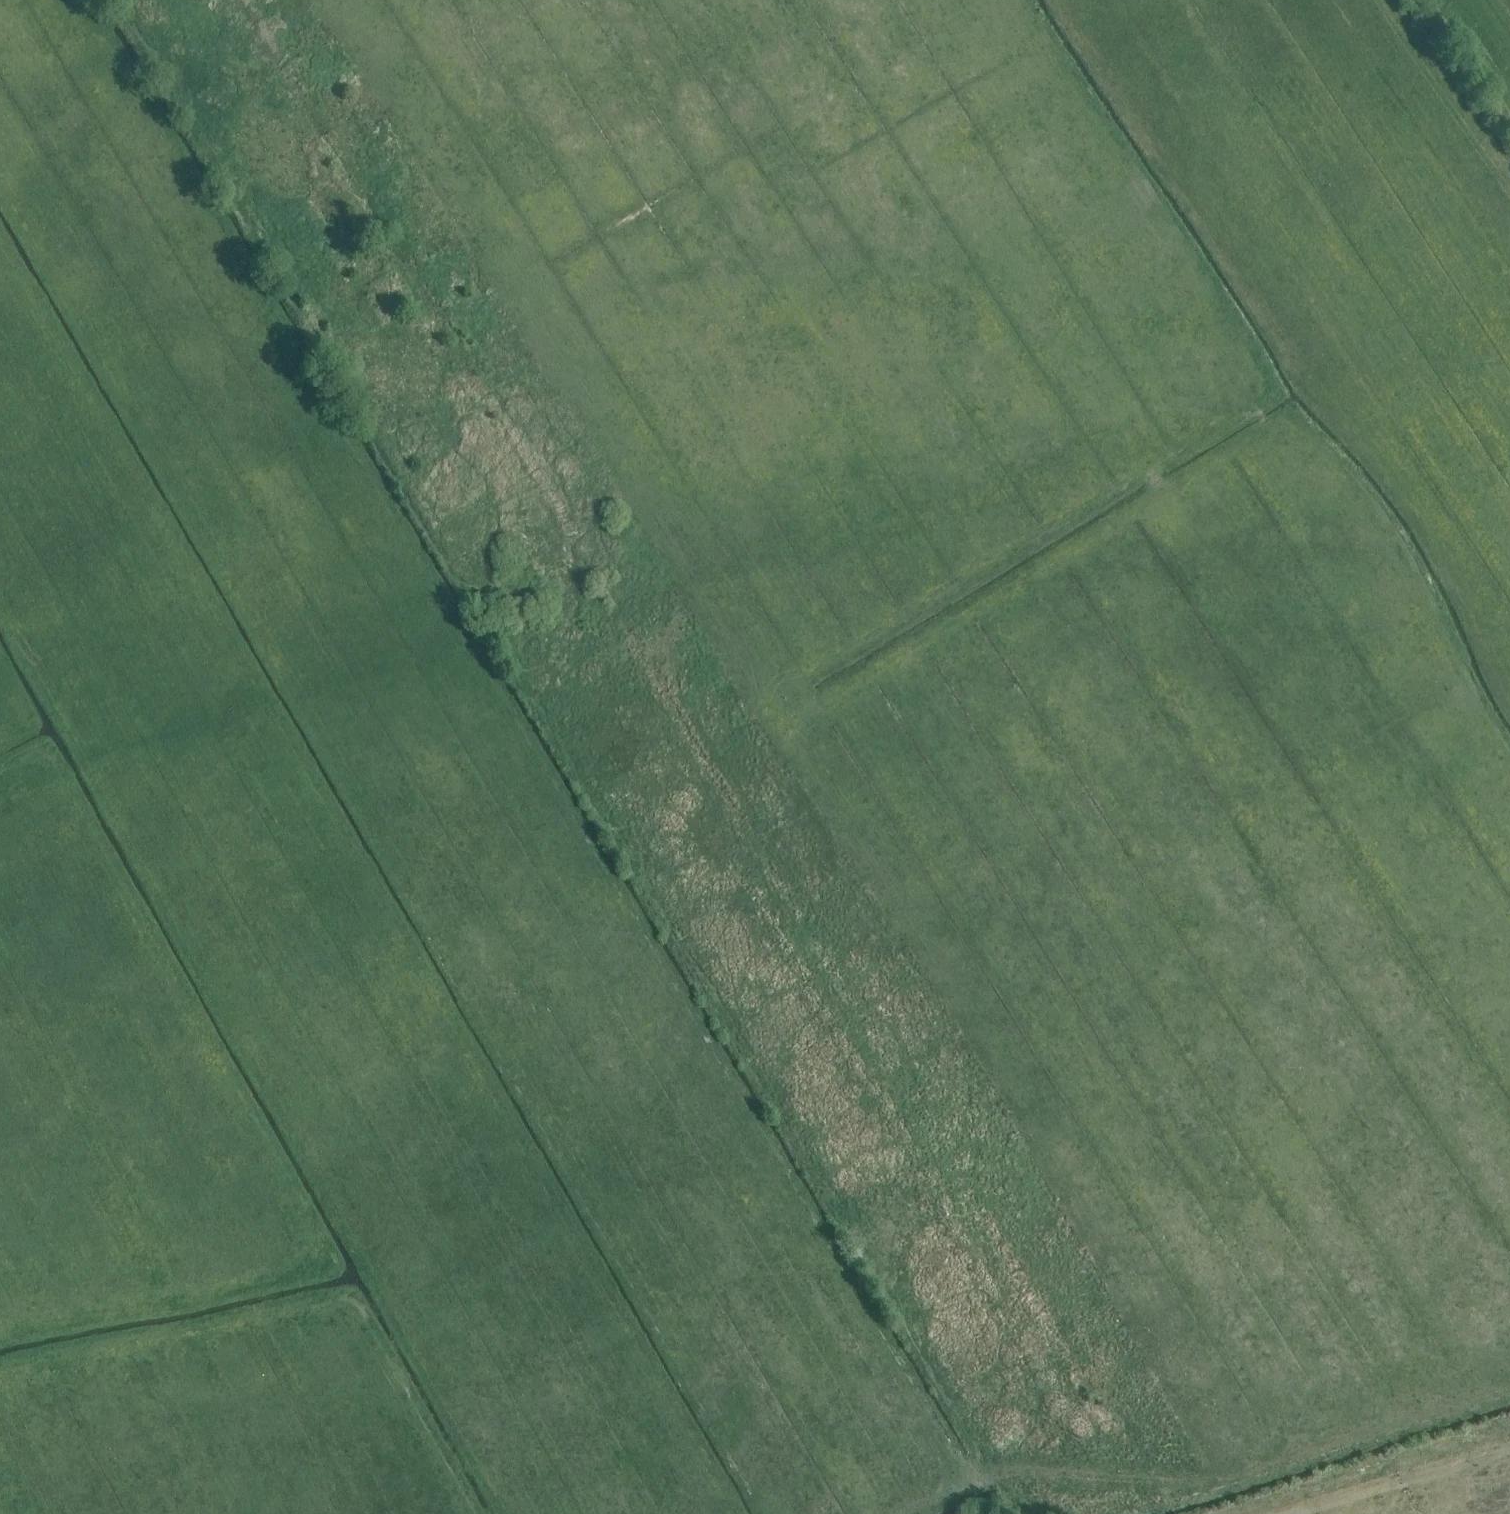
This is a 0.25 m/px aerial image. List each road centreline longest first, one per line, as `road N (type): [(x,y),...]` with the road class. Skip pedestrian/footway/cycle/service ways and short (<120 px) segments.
road 1 (track): [(1251,1513),(1509,1442)]

